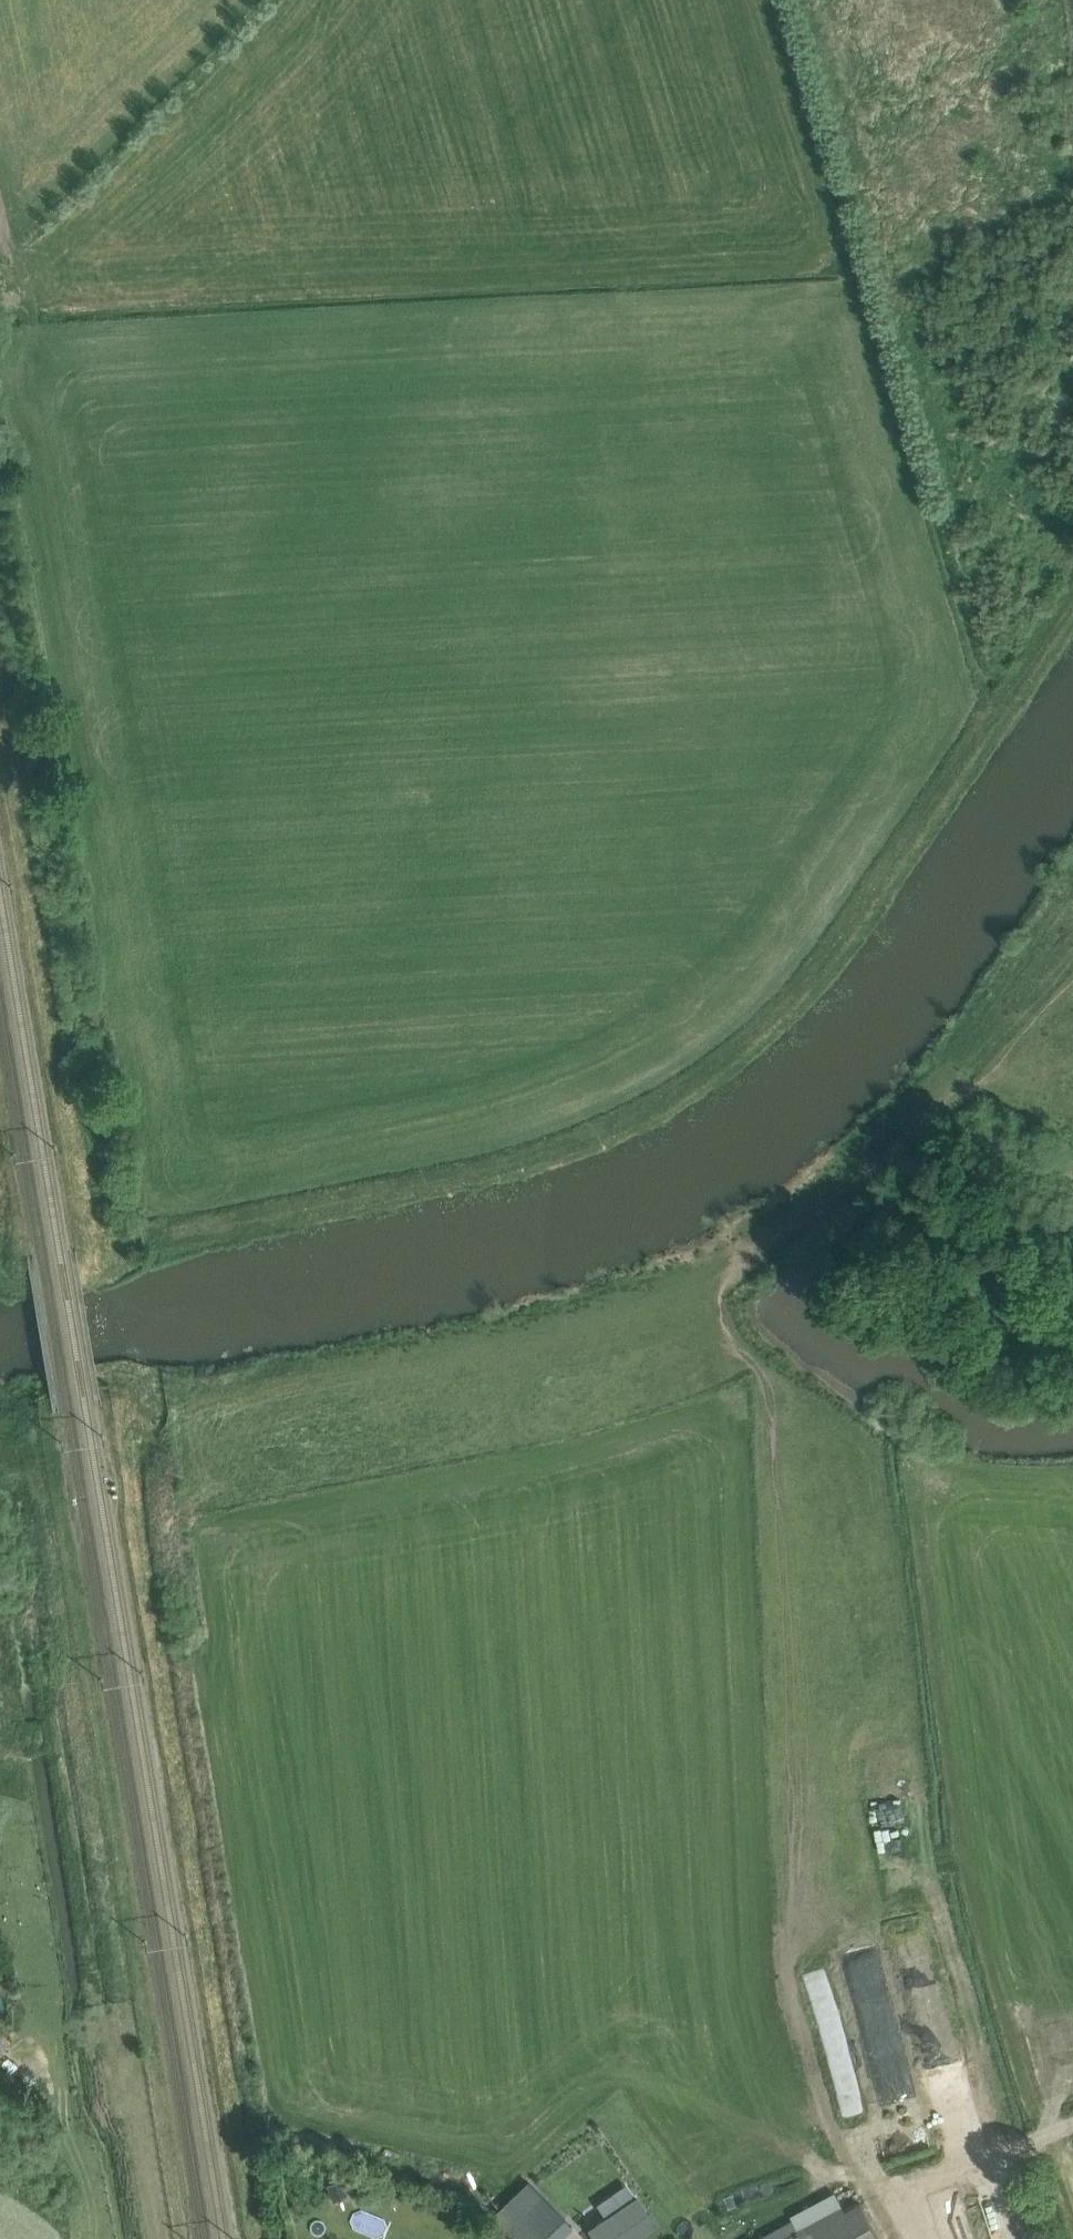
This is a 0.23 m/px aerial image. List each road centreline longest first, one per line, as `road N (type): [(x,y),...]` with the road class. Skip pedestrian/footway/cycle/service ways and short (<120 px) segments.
road 1 (track): [(1072,2124),(907,2189)]

